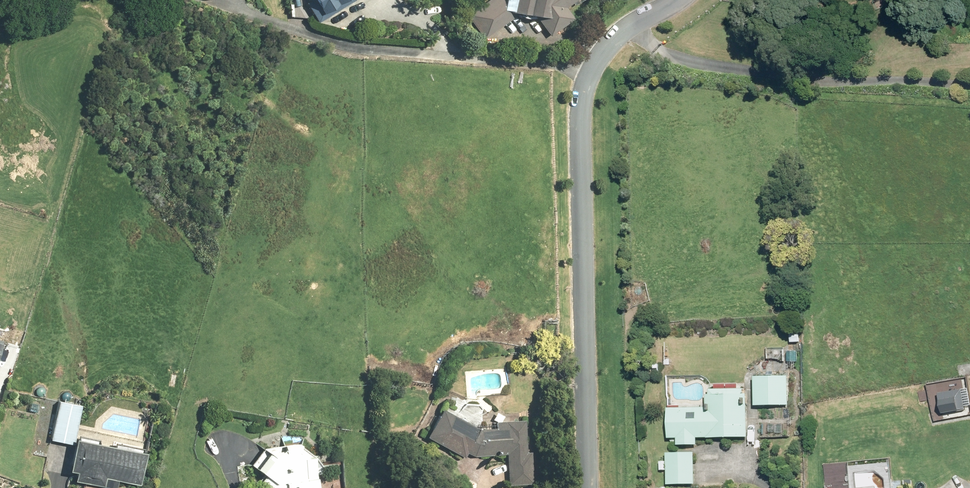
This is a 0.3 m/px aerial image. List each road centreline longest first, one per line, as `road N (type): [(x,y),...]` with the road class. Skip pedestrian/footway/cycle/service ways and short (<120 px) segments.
road 1 (residential): [(635,0),(583,49),(574,110),(586,487)]

